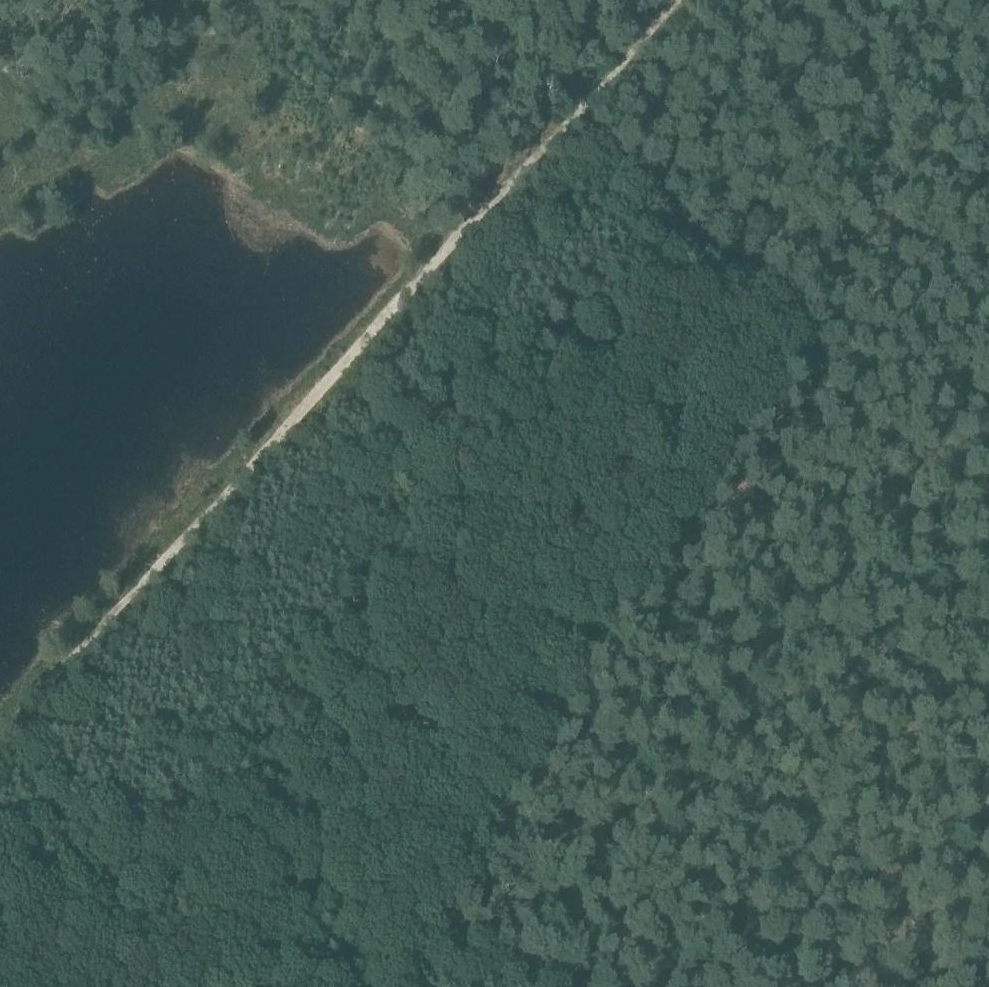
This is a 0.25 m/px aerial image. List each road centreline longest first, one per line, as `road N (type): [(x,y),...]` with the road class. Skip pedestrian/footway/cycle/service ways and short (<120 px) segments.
road 1 (track): [(0,747),(686,0)]

